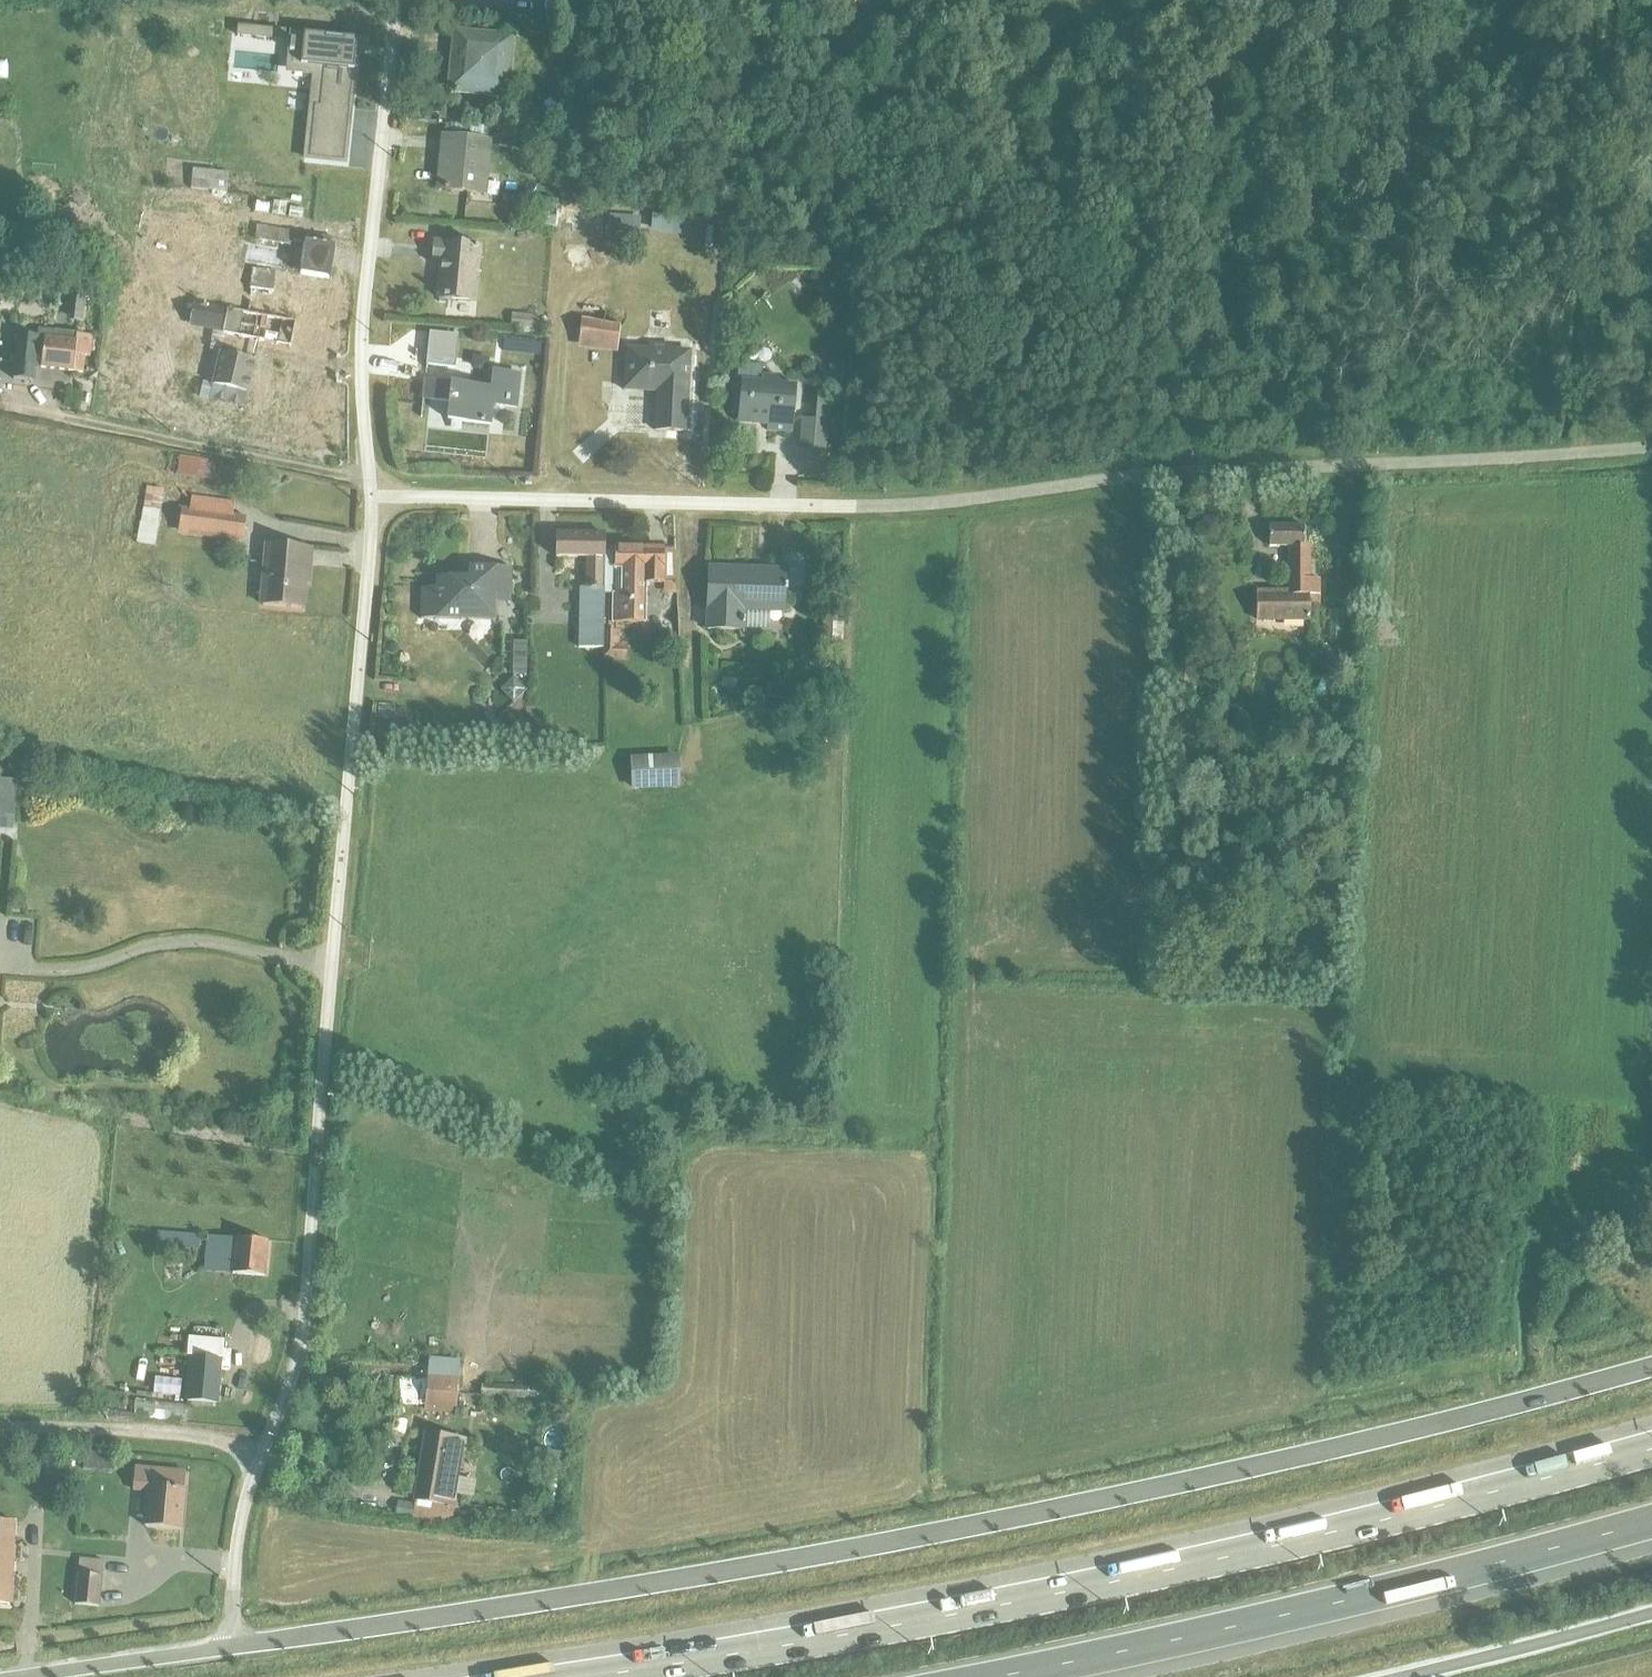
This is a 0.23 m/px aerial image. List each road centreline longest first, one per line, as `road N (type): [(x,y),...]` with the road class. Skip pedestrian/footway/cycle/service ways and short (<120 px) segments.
road 1 (tertiary): [(1651,1372),(970,1530),(227,1647)]
road 2 (unclassified): [(1651,452),(1194,477),(852,512),(370,503)]
road 3 (unclassified): [(370,503),(306,1320),(245,1506),(227,1647)]
road 4 (motorway): [(1651,1448),(1106,1583),(572,1676)]
road 5 (motorway): [(988,1676),(1489,1566),(1651,1520)]
road 6 (residential): [(370,503),(370,304),(396,0)]
road 7 (unclassified): [(1651,1608),(1388,1676)]
road 8 (tertiary): [(20,1676),(227,1647)]

